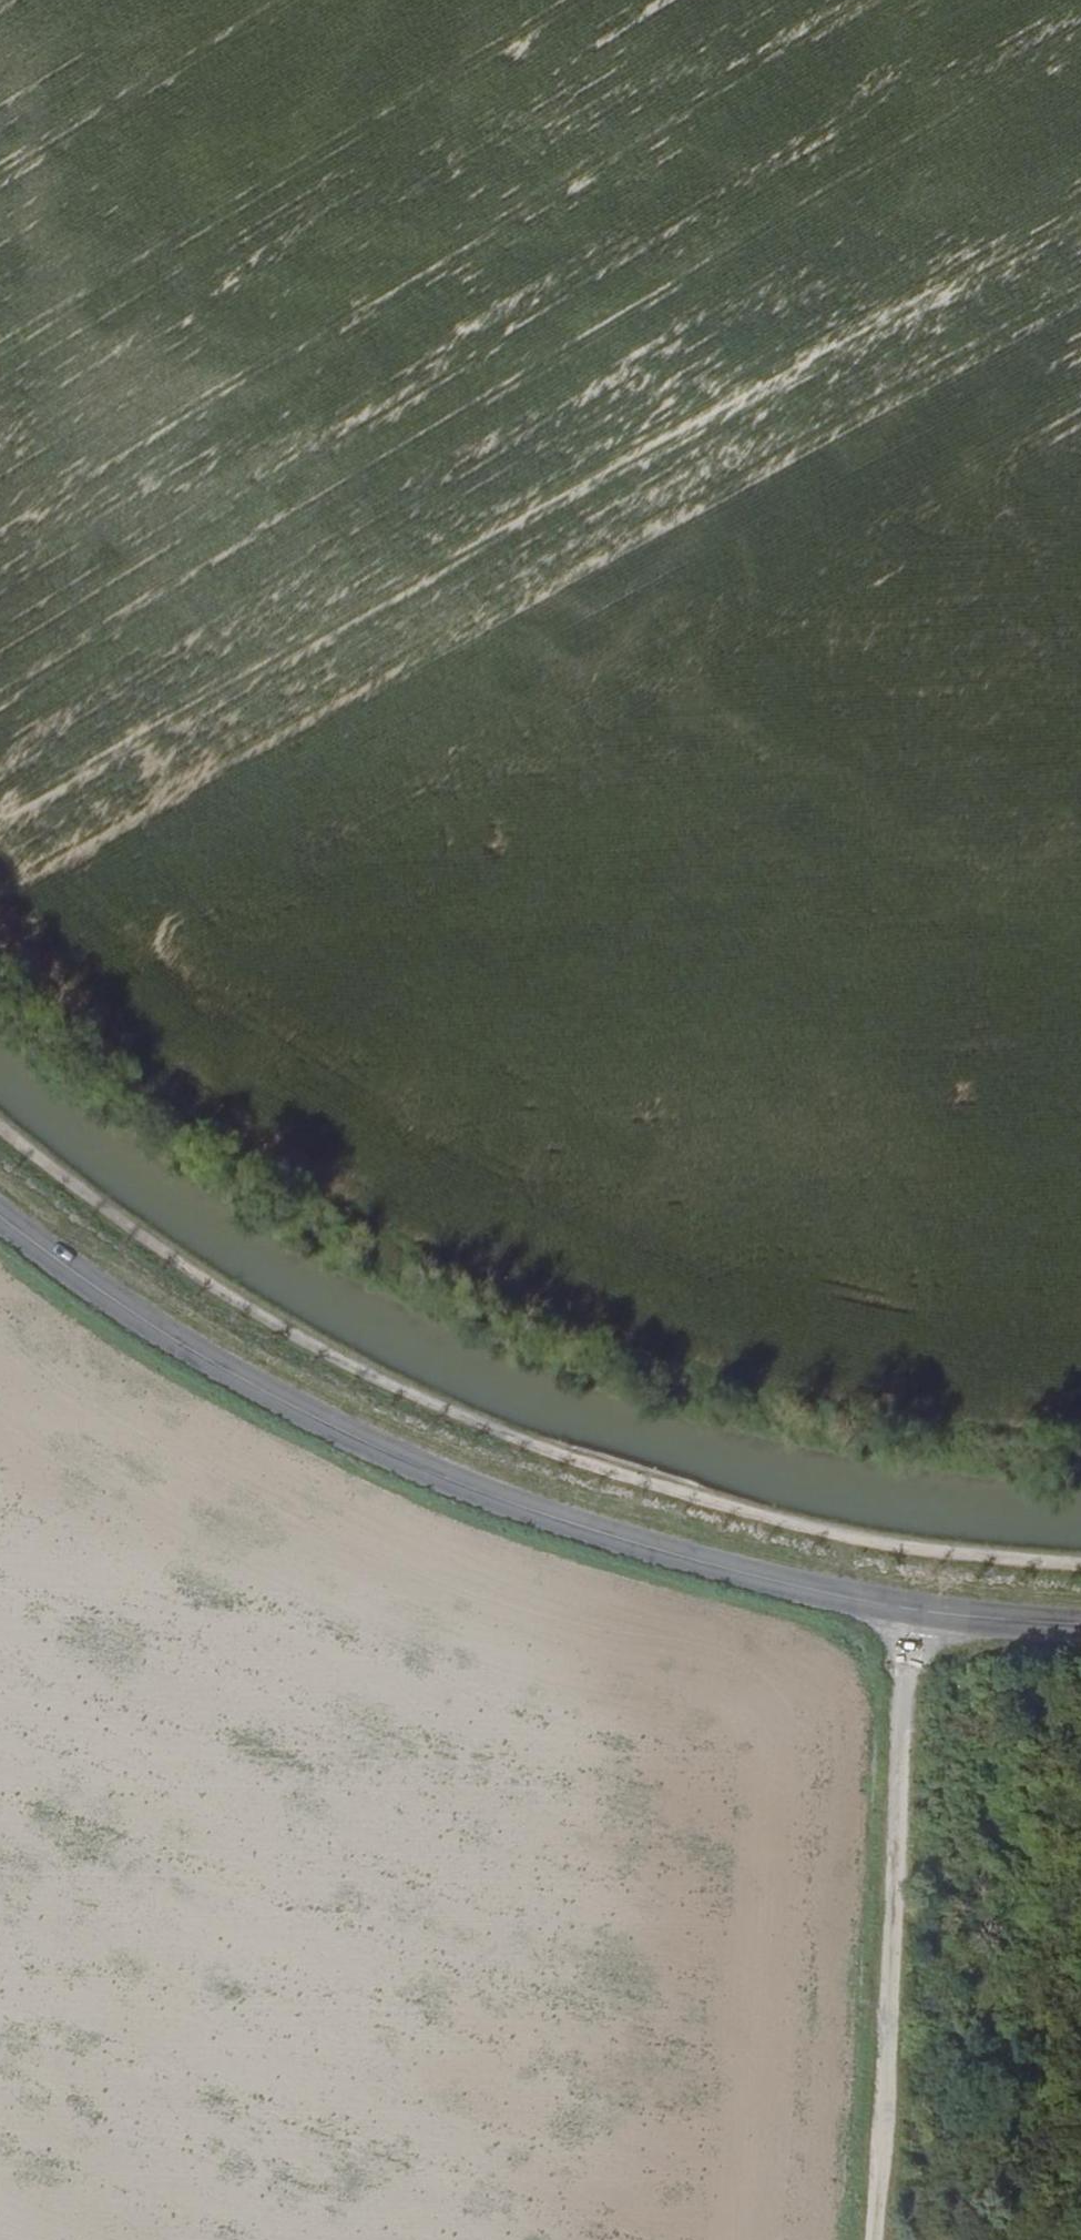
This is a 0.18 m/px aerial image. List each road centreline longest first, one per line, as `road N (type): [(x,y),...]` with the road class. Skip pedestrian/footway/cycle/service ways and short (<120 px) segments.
road 1 (tertiary): [(0,1222),(347,1442),(776,1600),(1080,1622)]
road 2 (track): [(913,1607),(874,2239)]

